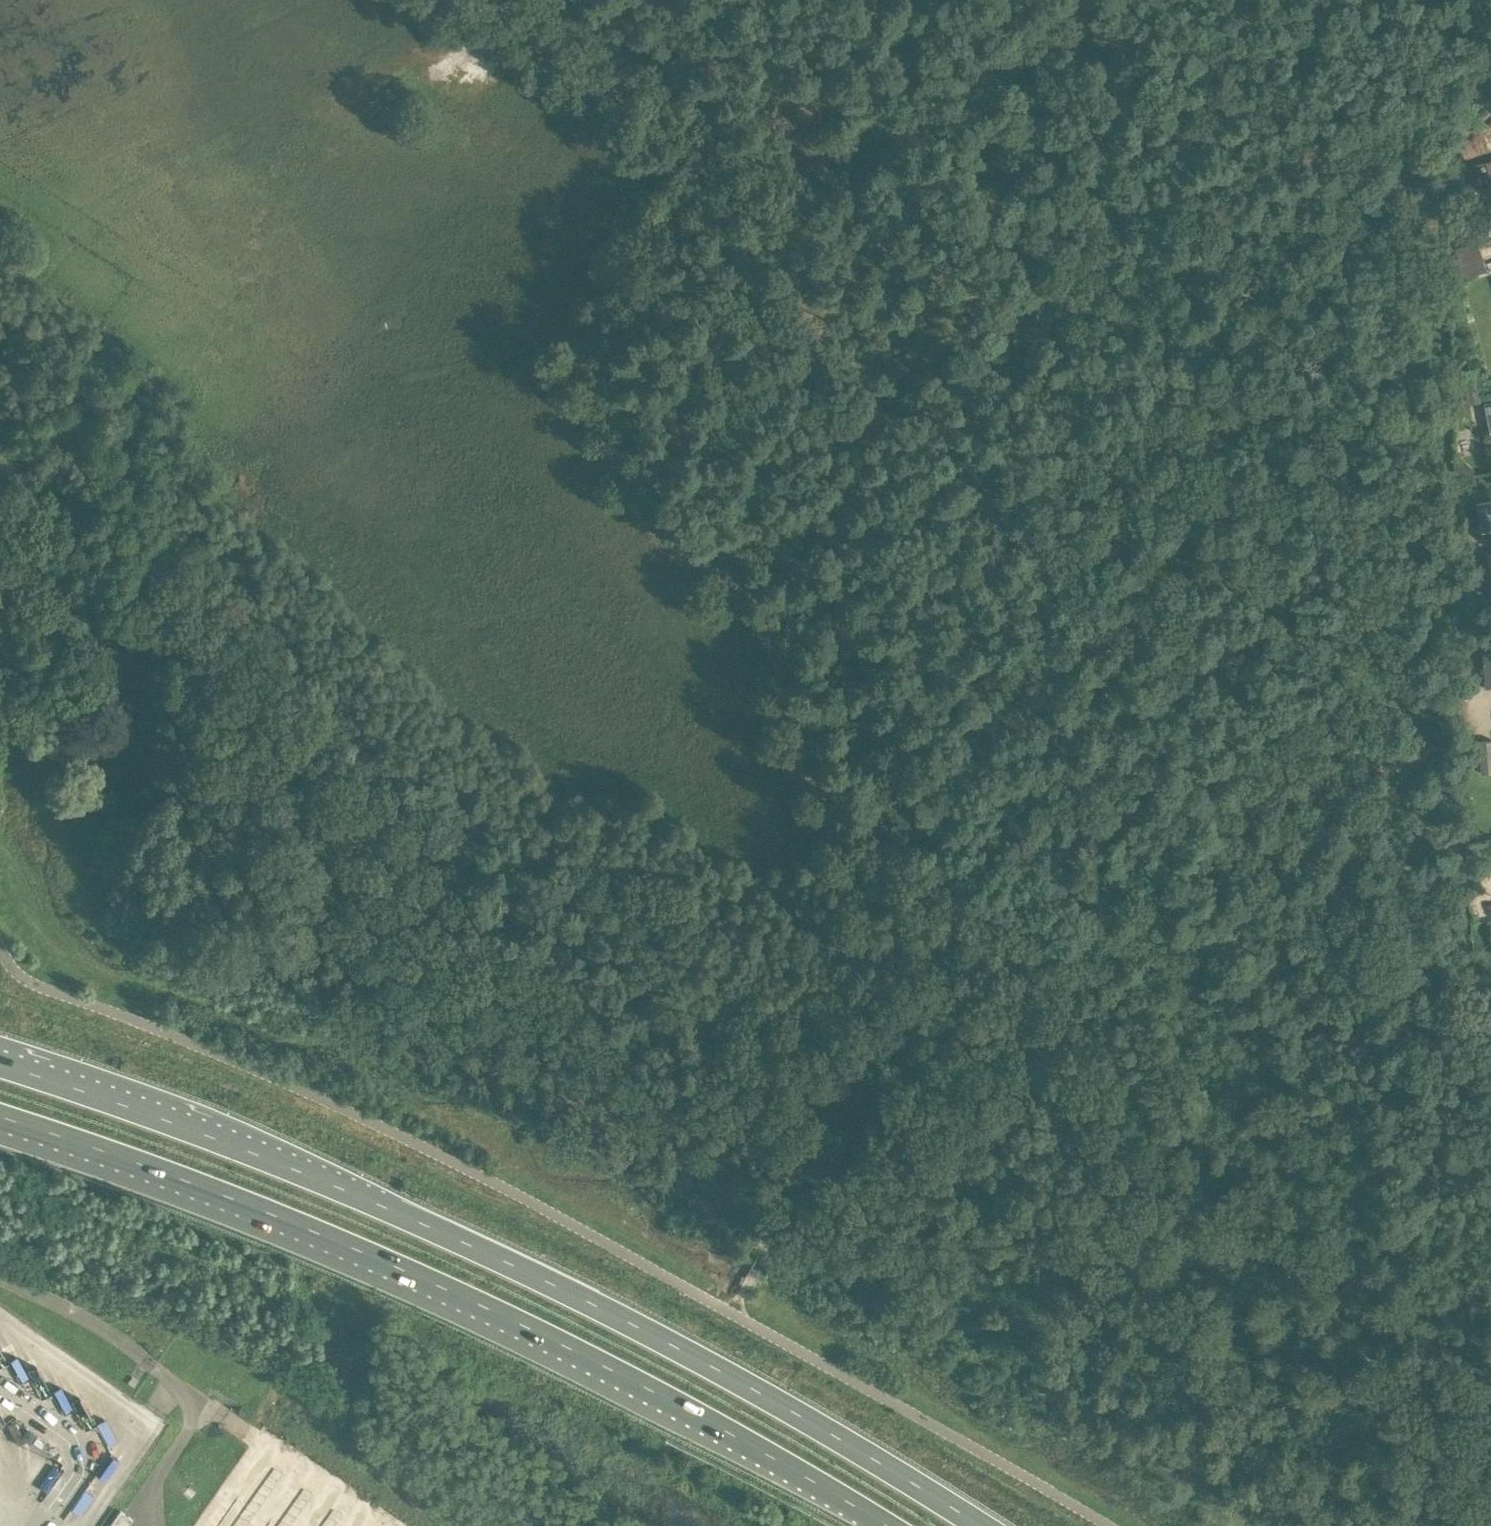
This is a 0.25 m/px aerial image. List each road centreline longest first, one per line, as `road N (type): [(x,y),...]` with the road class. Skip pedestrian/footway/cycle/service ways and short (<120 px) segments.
road 1 (track): [(1066,1005),(989,932),(960,886),(858,833),(752,603),(647,492),(605,412),(590,341),(598,301),(670,203),(673,149),(658,123),(554,30),(498,0)]
road 2 (trunk): [(978,1525),(776,1402),(392,1208),(0,1062)]
road 3 (trunk): [(0,1118),(196,1187),(517,1325),(886,1525)]

